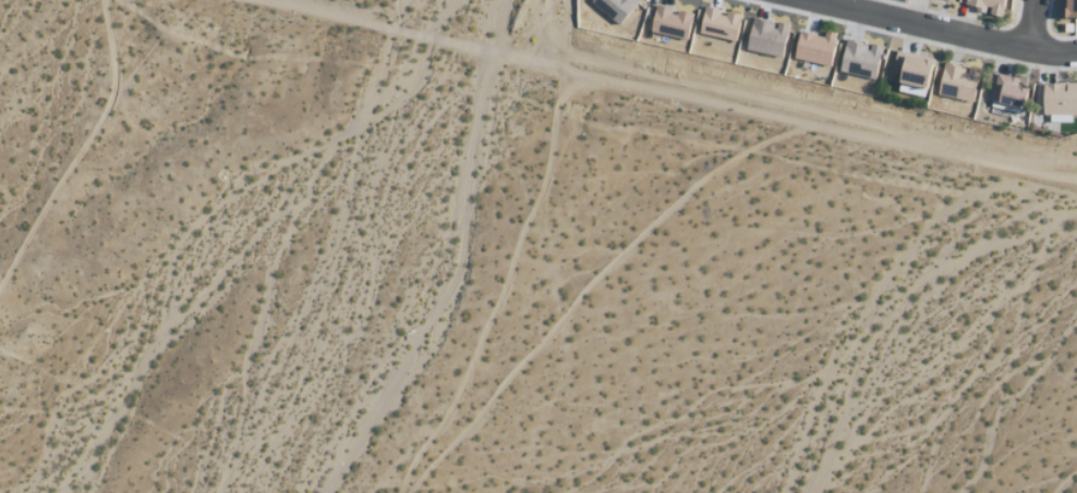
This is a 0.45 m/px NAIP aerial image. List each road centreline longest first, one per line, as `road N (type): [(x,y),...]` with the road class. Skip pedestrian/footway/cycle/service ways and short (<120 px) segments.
road 1 (track): [(1076,173),(367,0)]
road 2 (residential): [(1076,52),(1026,49),(879,15)]

